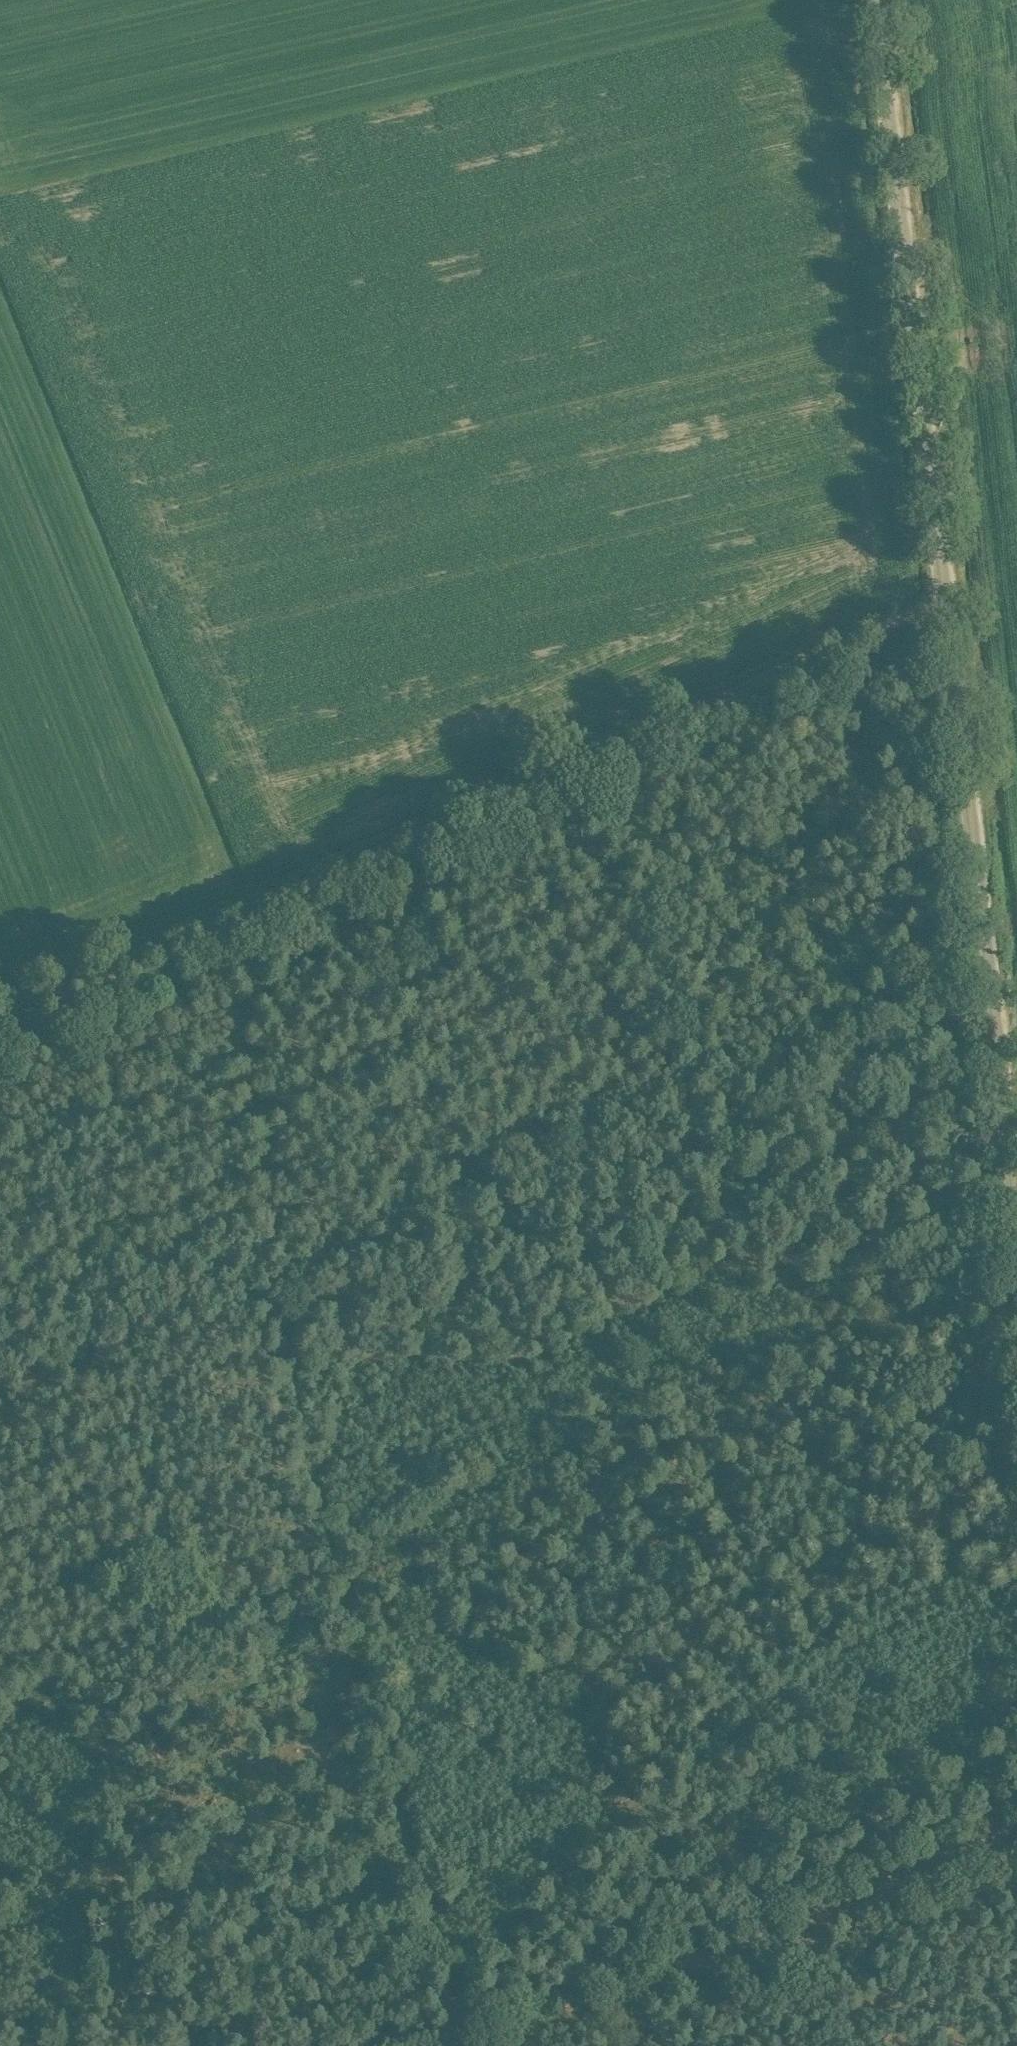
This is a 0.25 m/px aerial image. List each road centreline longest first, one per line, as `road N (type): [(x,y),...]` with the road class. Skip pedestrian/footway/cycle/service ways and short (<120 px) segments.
road 1 (unclassified): [(1016,1184),(874,0)]
road 2 (track): [(217,930),(308,1493),(461,2045)]
road 3 (track): [(0,1029),(947,603)]

